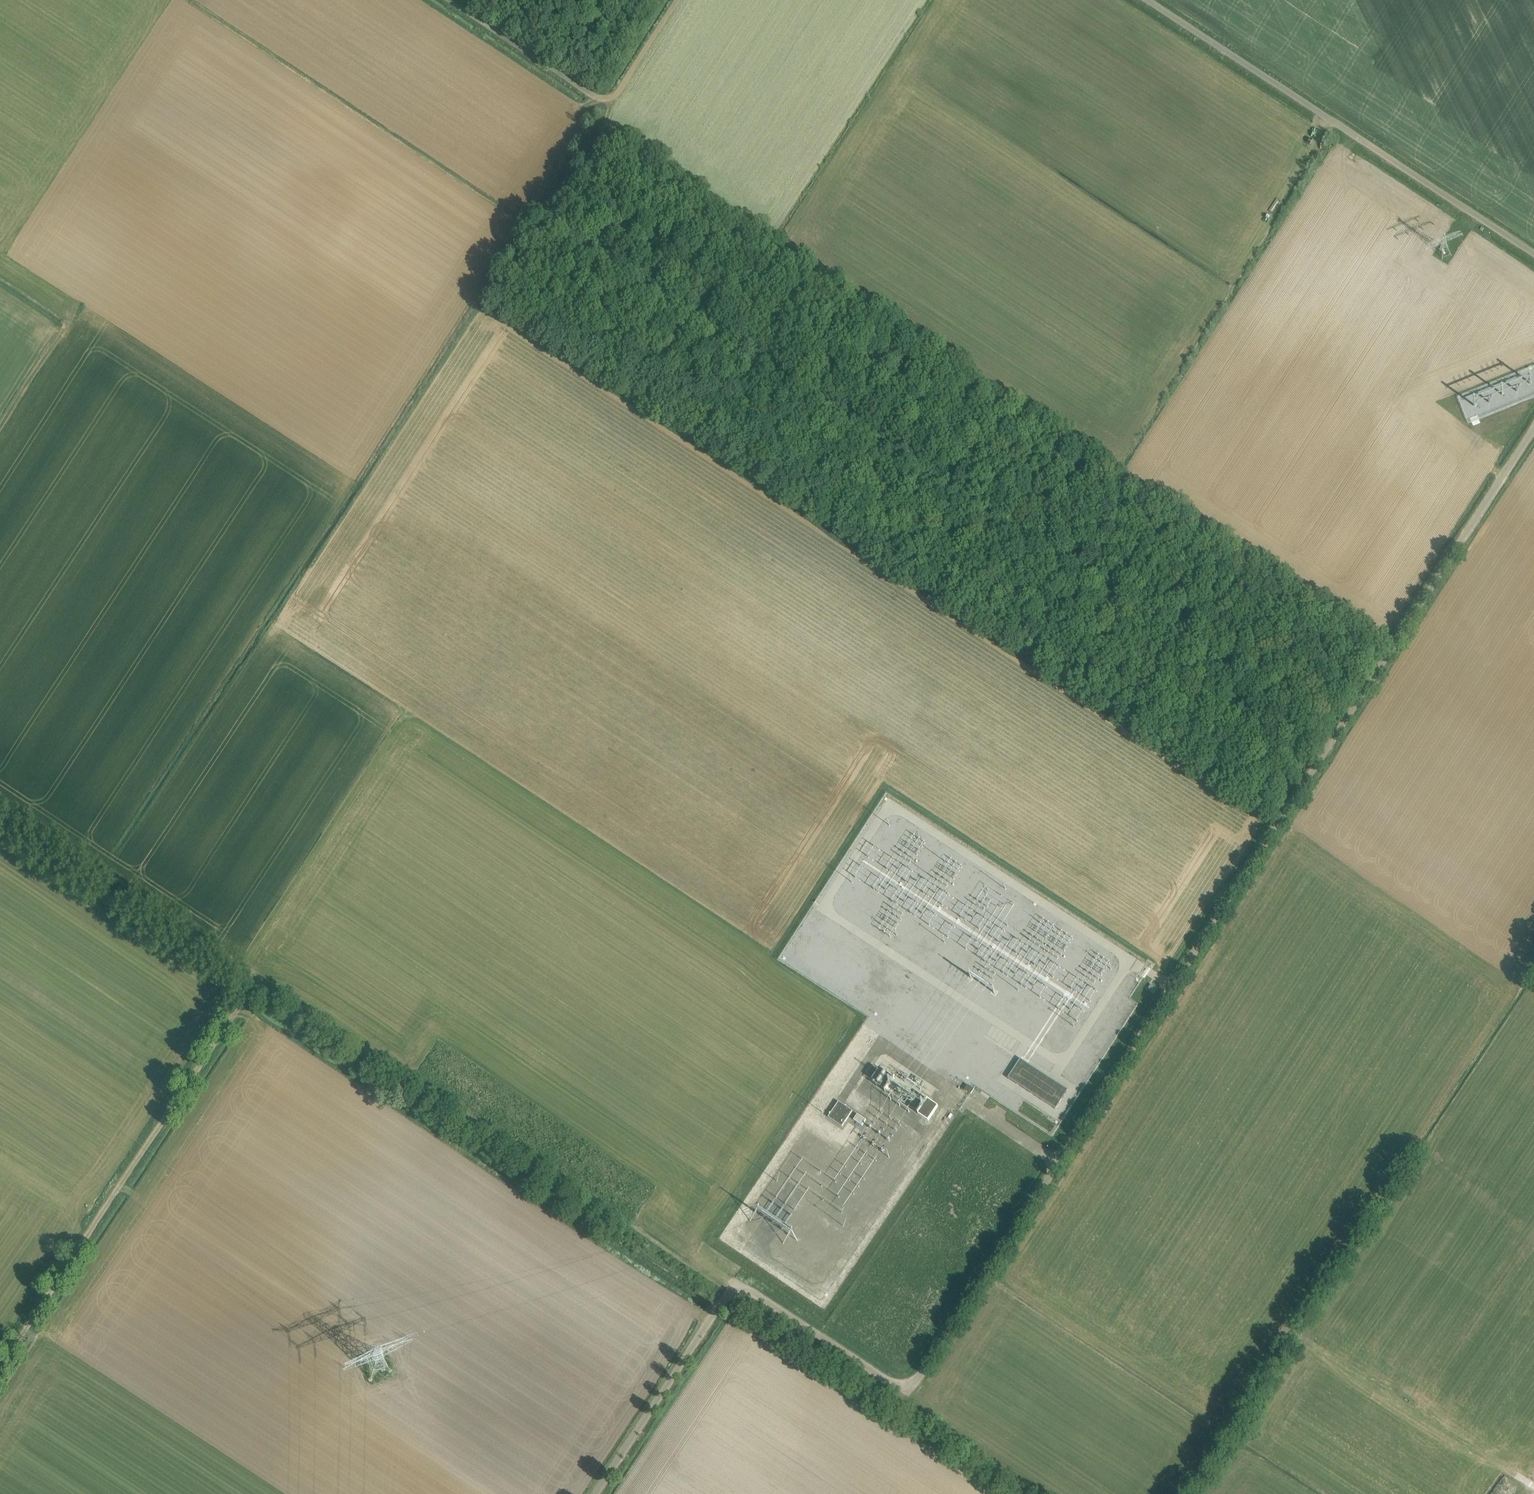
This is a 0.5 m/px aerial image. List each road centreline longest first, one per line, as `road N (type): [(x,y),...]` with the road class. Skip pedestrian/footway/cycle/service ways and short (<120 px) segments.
road 1 (unclassified): [(603,1493),(735,1297),(750,1295),(889,1390),(911,1390),(928,1374),(1533,429)]
road 2 (track): [(0,820),(250,989),(0,1370)]
road 3 (unclassified): [(1533,252),(1151,0)]
road 4 (track): [(70,316),(0,427)]

